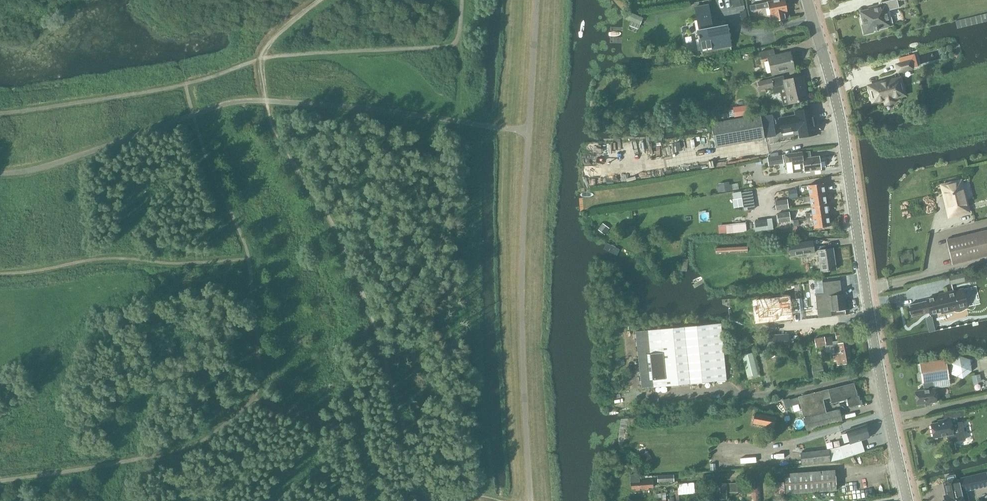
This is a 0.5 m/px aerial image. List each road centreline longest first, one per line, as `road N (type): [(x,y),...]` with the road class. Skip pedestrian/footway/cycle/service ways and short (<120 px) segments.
road 1 (tertiary): [(908,500),(878,373),(835,96),(808,0)]

